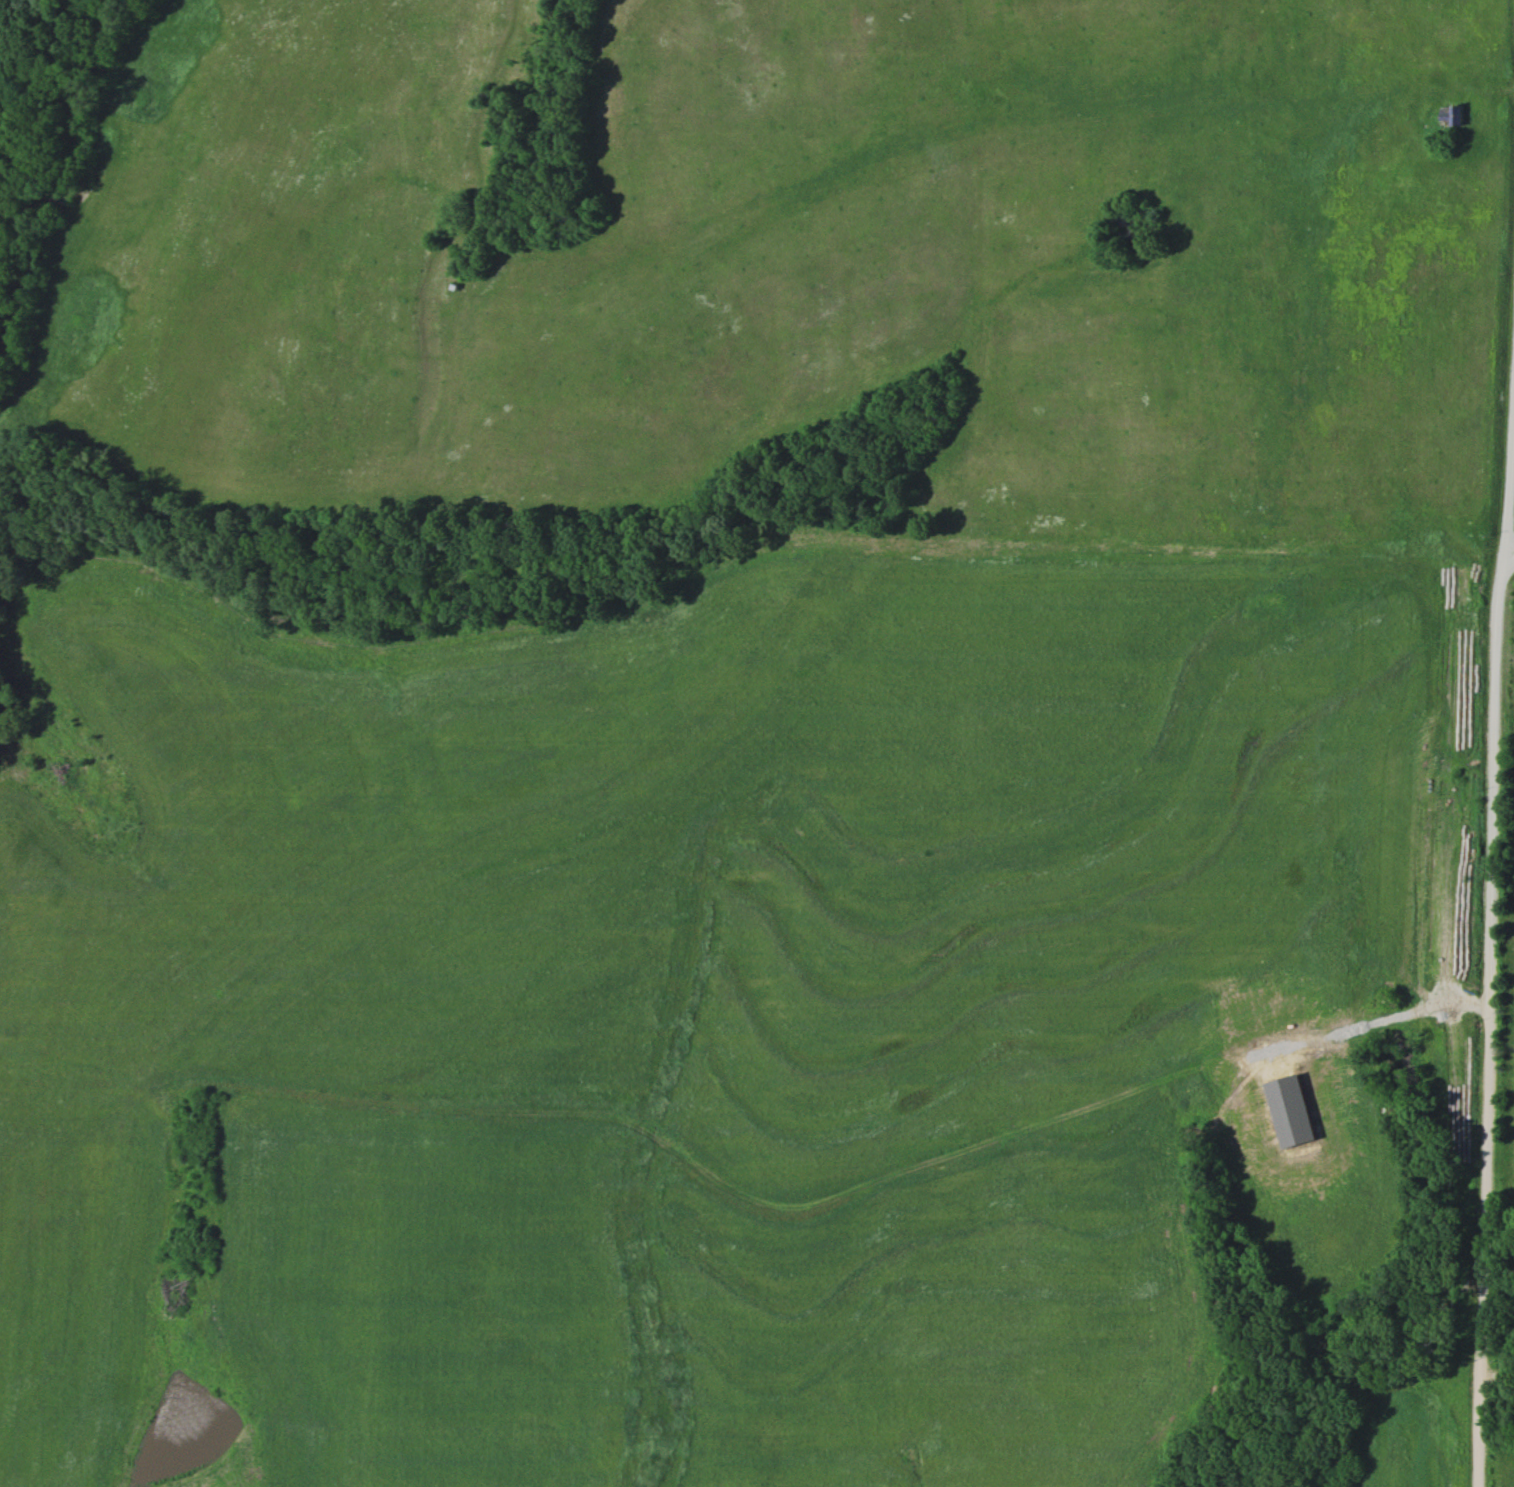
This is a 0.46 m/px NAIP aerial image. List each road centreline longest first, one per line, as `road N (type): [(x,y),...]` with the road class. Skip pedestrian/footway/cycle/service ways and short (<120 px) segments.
road 1 (residential): [(1480,1486),(1500,604),(1513,455)]

